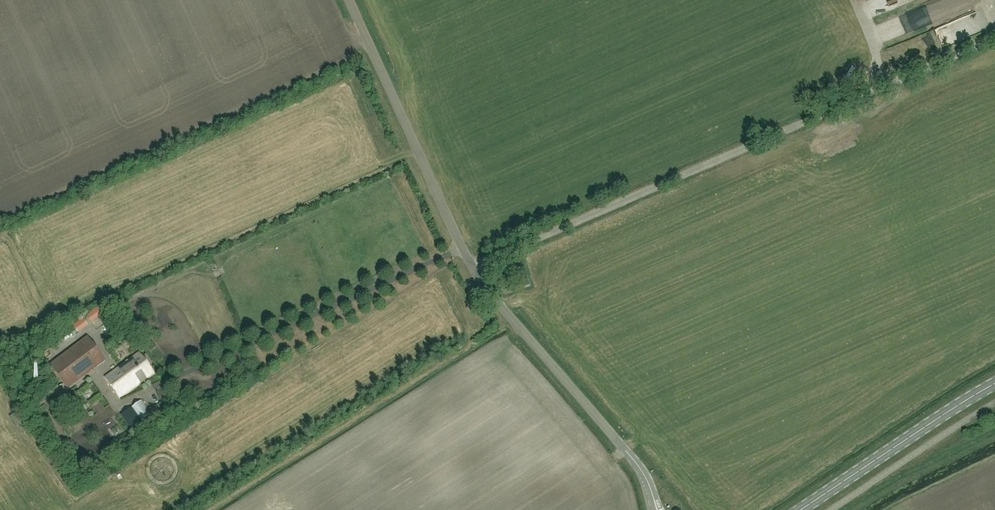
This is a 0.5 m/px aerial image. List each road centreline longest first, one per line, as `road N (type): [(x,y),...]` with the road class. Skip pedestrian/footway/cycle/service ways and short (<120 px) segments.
road 1 (unclassified): [(655,509),(643,474),(473,268),(350,0)]
road 2 (secondary): [(994,384),(802,509)]

